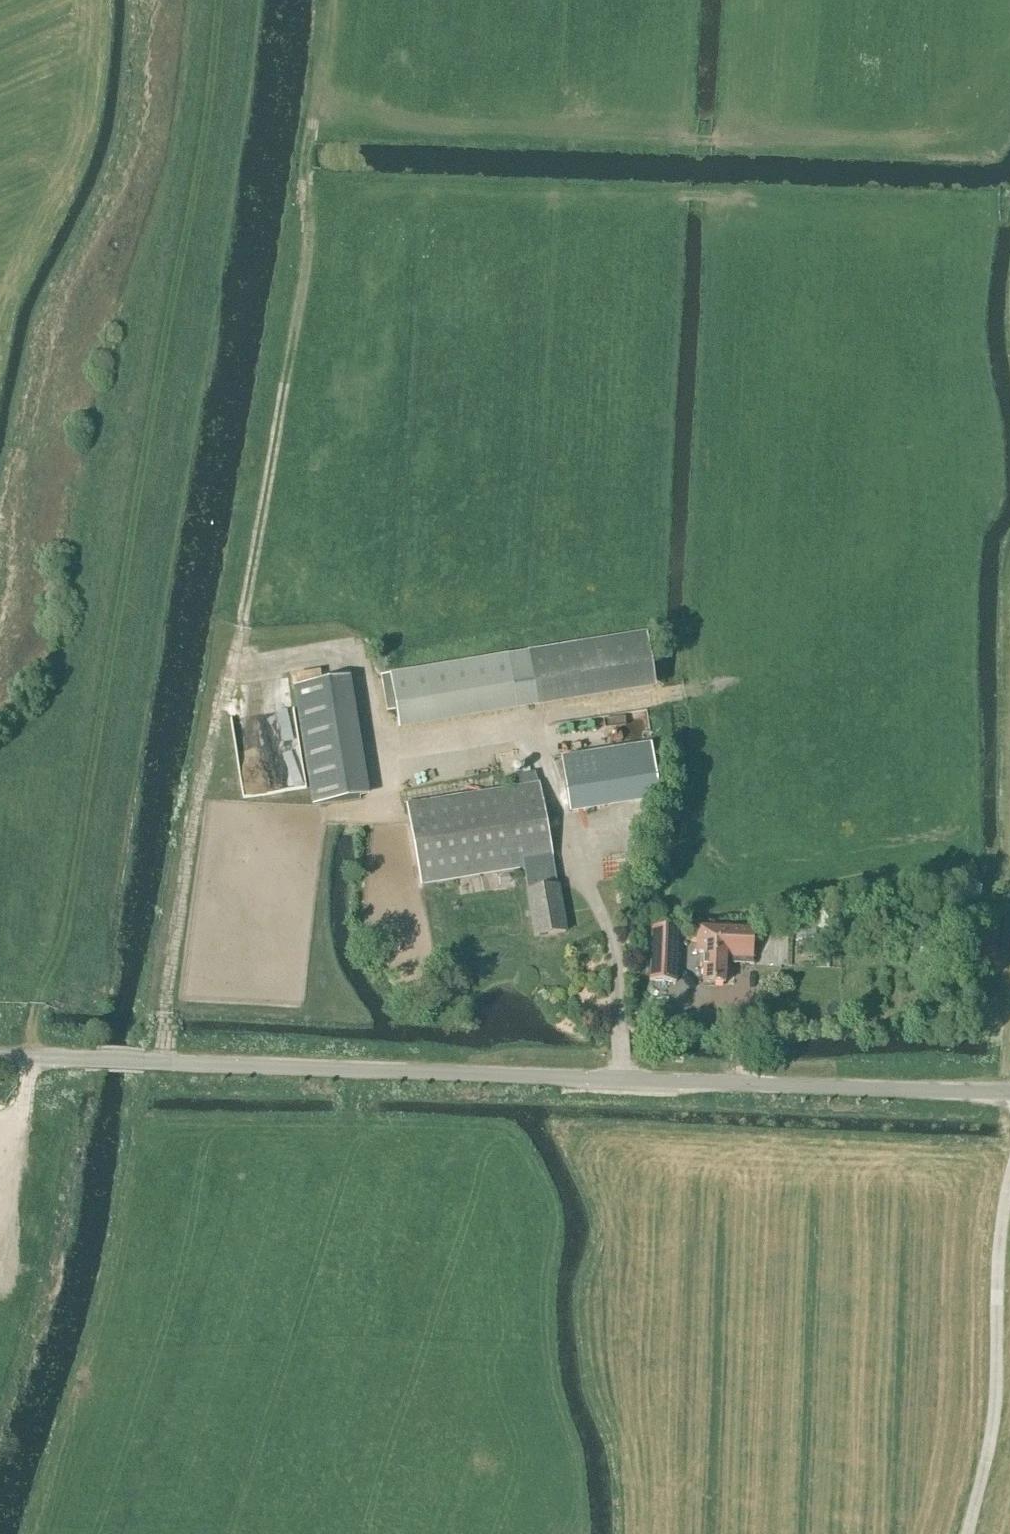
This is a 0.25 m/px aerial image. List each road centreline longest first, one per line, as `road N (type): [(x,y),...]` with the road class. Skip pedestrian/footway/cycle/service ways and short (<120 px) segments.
road 1 (tertiary): [(1009,1101),(144,1061)]
road 2 (tertiary): [(0,1056),(144,1061)]

